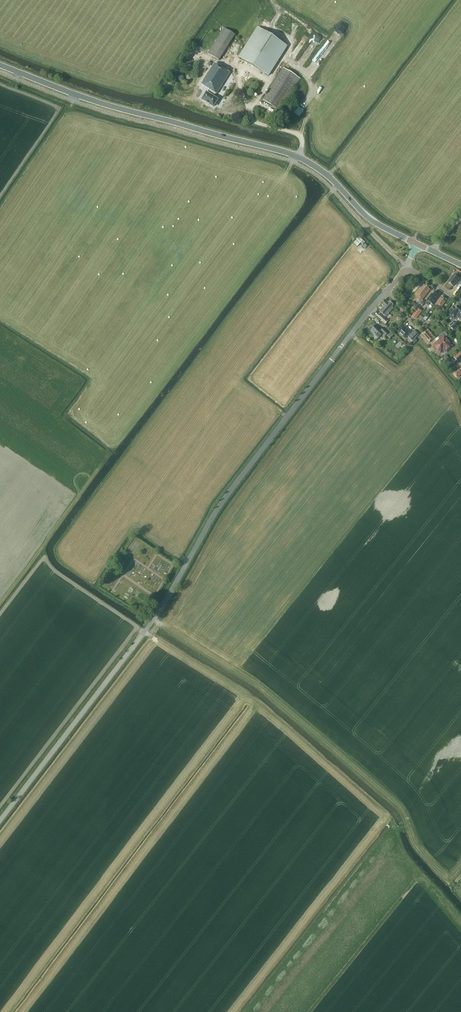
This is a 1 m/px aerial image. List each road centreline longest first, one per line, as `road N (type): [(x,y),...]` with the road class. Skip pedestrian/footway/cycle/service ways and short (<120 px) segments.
road 1 (tertiary): [(0,821),(154,619),(234,485),(388,291)]
road 2 (secondary): [(417,244),(371,220),(331,178),(293,155),(99,102),(0,65)]

